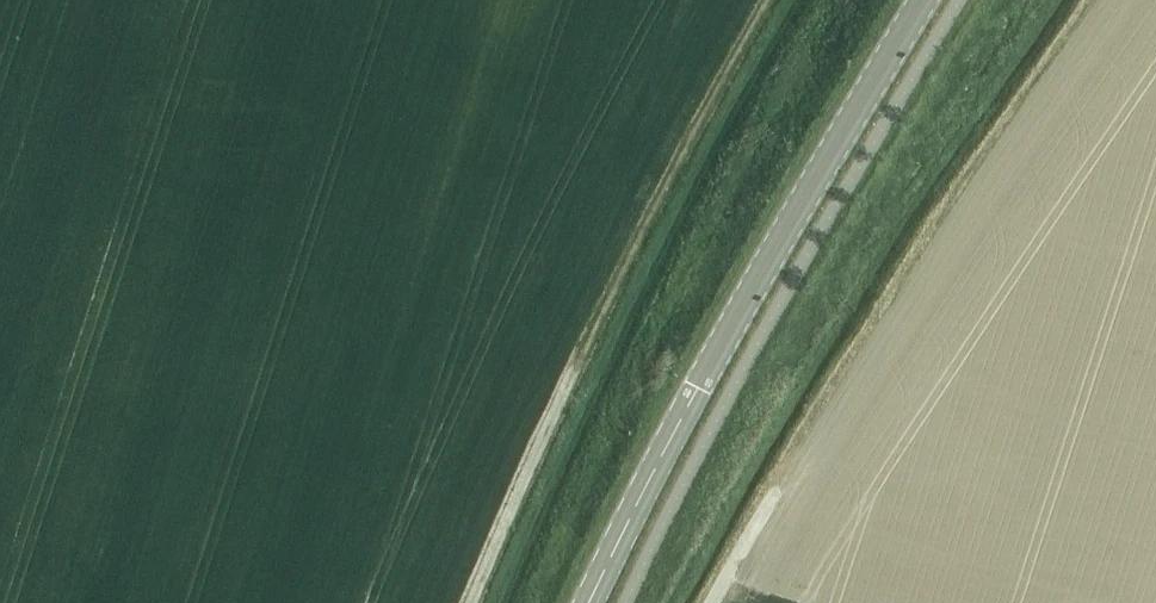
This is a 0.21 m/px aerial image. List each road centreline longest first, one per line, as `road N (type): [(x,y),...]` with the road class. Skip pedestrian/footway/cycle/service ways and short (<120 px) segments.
road 1 (tertiary): [(588,602),(696,390),(926,0)]

